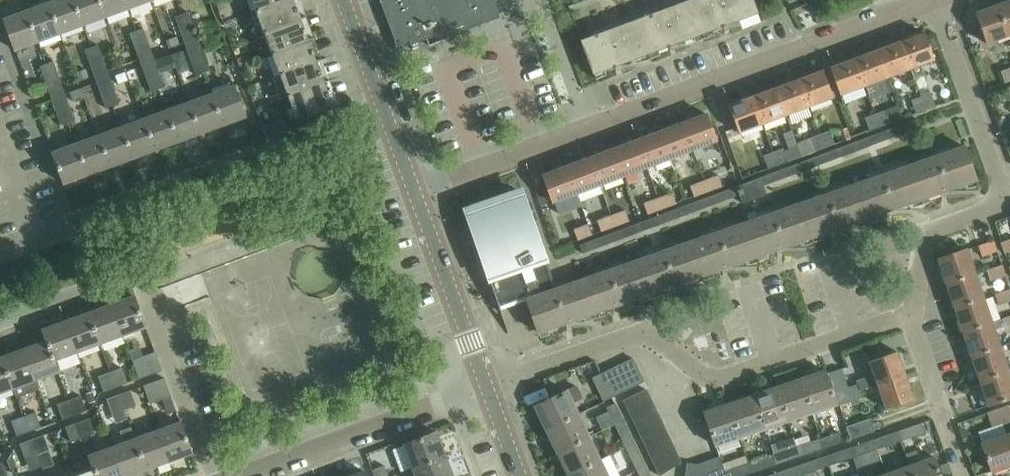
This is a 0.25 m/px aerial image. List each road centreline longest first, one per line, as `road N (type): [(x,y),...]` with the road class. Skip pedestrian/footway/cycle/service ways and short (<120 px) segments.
road 1 (residential): [(486,383),(638,335),(713,377),(773,363),(909,312),(927,239),(1006,204)]
road 2 (residential): [(414,190),(895,13)]
road 3 (residential): [(486,383),(233,475)]
road 4 (residential): [(1006,204),(934,0)]
road 5 (tertiary): [(486,383),(414,190)]
road 6 (tertiary): [(414,190),(343,0)]

